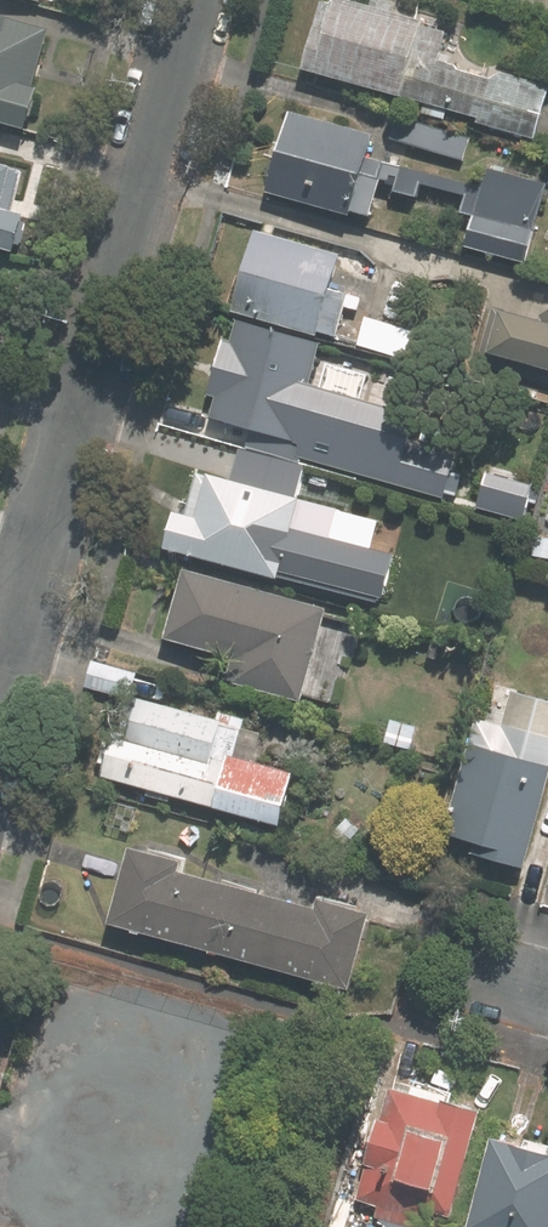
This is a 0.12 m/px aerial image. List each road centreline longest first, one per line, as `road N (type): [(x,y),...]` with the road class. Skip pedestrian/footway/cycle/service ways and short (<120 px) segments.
road 1 (residential): [(189,0),(0,694)]

